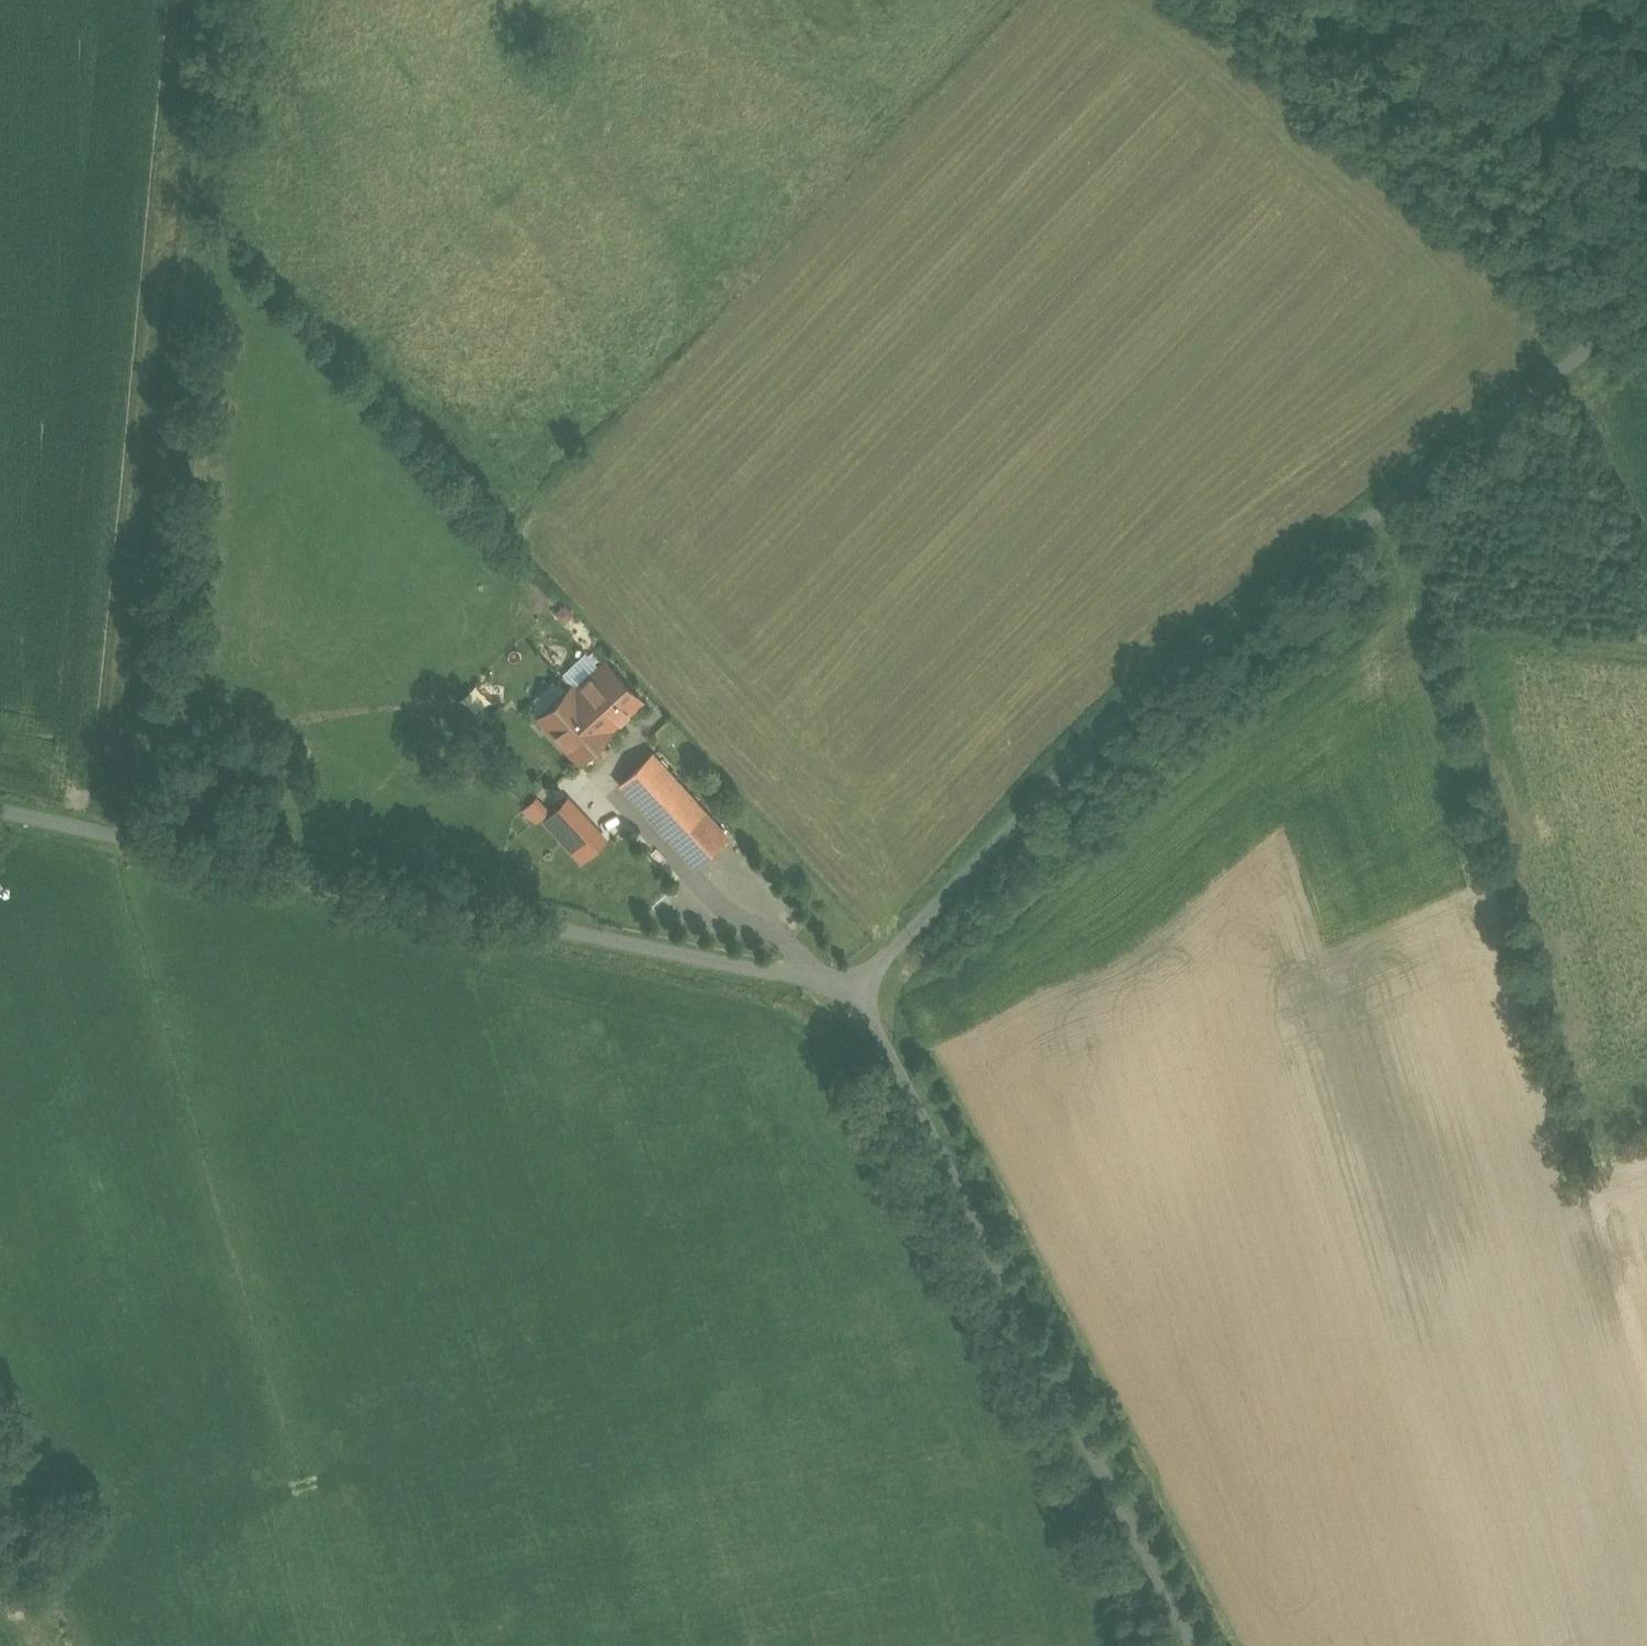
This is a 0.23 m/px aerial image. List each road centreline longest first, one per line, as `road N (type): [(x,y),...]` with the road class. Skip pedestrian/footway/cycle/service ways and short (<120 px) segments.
road 1 (unclassified): [(855,1000),(1139,699),(1646,303)]
road 2 (unclassified): [(855,1000),(408,898),(0,817)]
road 3 (track): [(141,847),(219,0)]
road 4 (unclassified): [(1207,1645),(1119,1449),(855,1000)]

